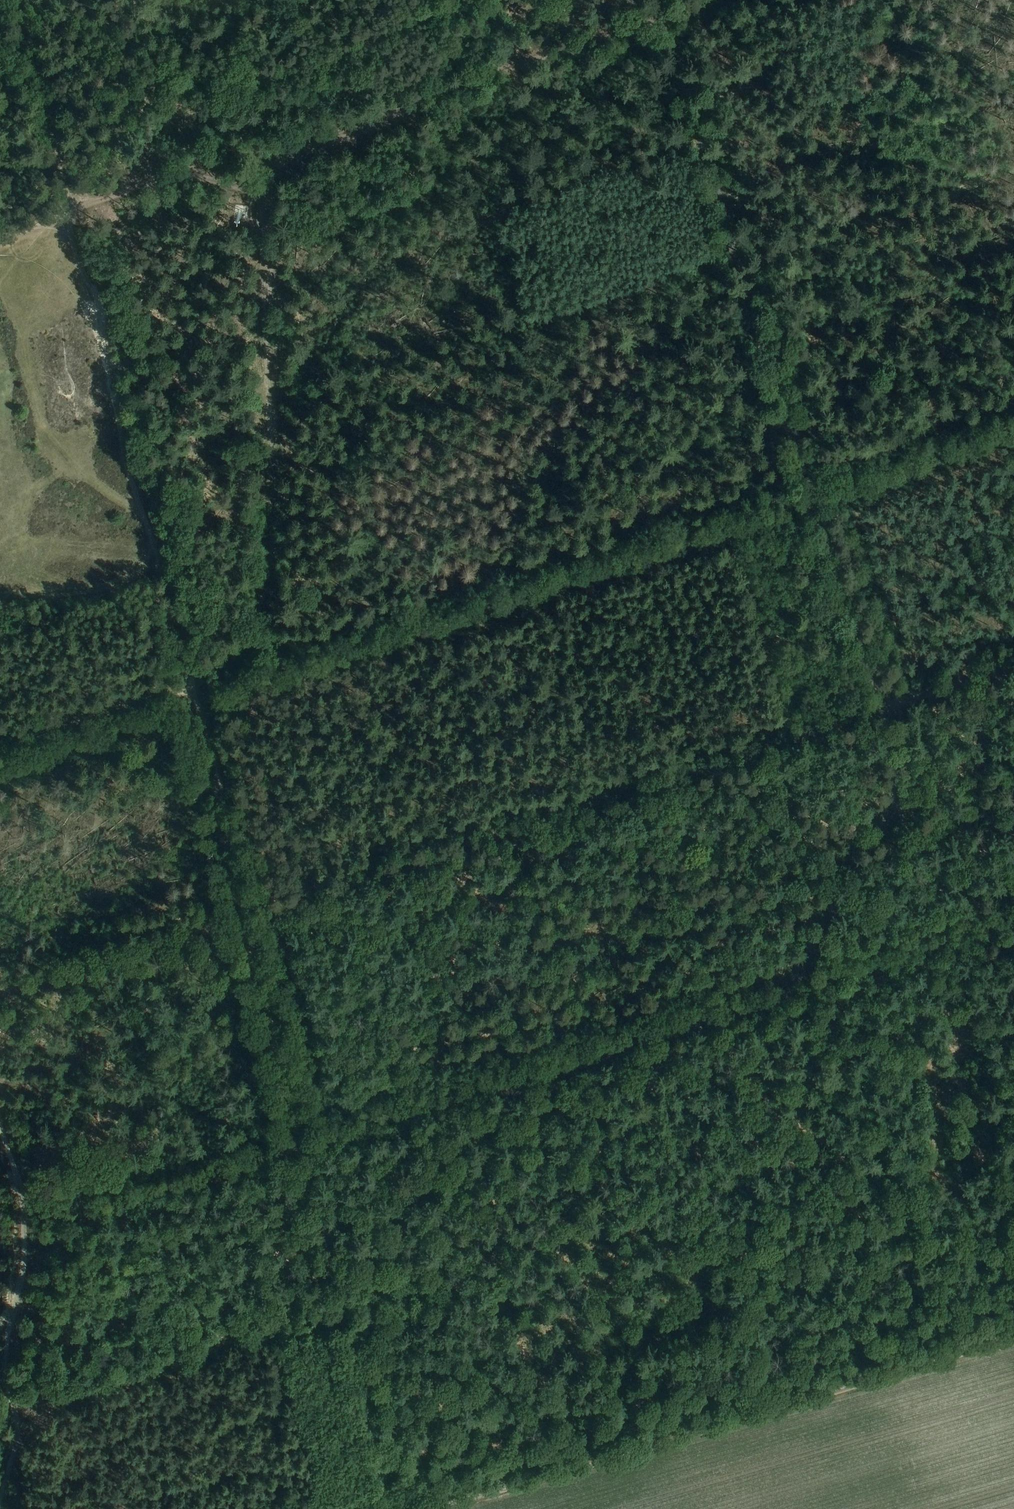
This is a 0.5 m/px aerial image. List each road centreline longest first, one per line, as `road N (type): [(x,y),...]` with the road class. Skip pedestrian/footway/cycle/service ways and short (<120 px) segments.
road 1 (tertiary): [(393,1508),(371,1421),(368,1344),(382,1268),(421,1188),(459,1140),(553,1072),(791,987),(898,791),(901,771),(658,0)]
road 2 (track): [(0,749),(159,693),(198,695),(338,1277)]
road 3 (track): [(1013,1334),(434,1508)]
road 4 (track): [(66,204),(99,304),(127,464),(178,606),(198,695)]
road 5 (track): [(683,12),(420,98),(277,157)]
road 6 (track): [(901,771),(1013,1154)]
road 7 (track): [(277,157),(266,195),(269,466)]
road 8 (track): [(66,204),(22,0)]

